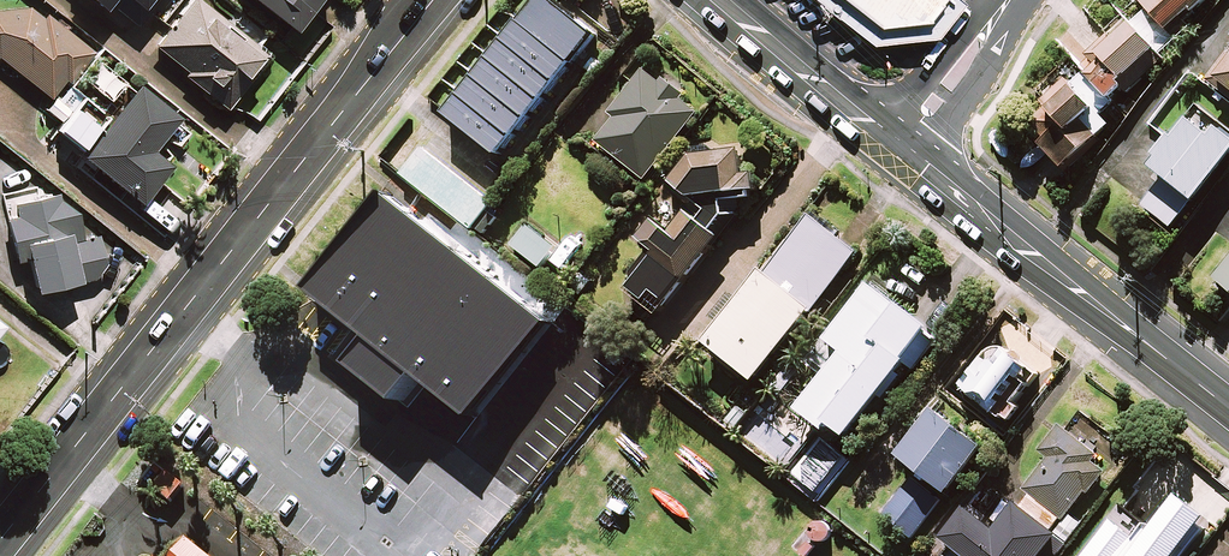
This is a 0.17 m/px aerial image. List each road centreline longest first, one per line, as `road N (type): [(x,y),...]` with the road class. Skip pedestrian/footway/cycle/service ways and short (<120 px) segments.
road 1 (tertiary): [(295,174),(0,542)]
road 2 (tertiary): [(900,148),(1228,408)]
road 3 (residential): [(295,174),(51,0)]
road 4 (tertiary): [(720,0),(900,148)]
road 5 (tertiary): [(435,0),(295,174)]
road 6 (residential): [(1009,0),(900,148)]

